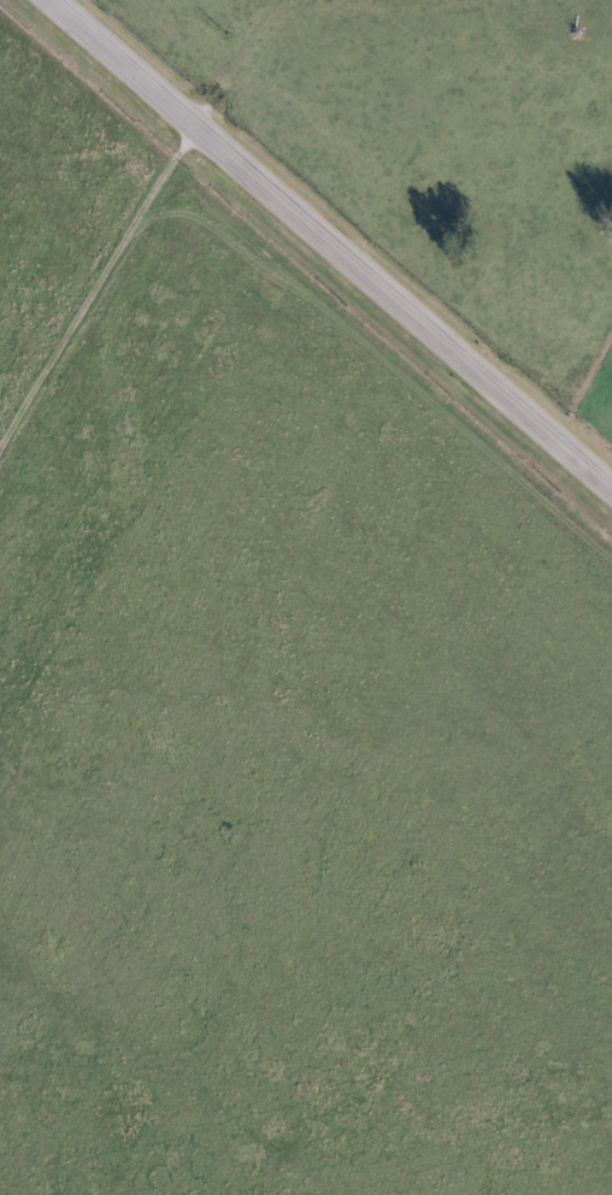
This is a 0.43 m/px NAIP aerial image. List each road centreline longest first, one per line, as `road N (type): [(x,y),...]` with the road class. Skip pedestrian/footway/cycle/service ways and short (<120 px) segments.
road 1 (secondary): [(49,0),(611,492)]

